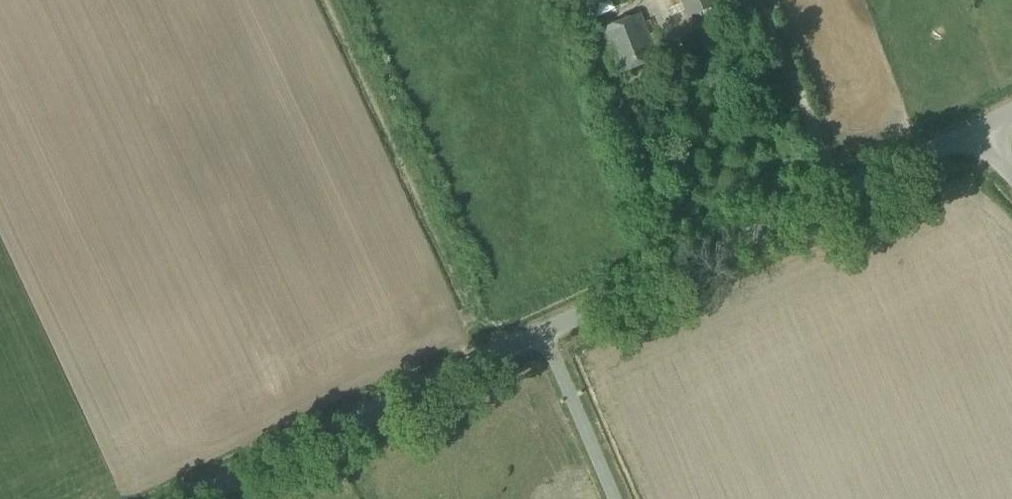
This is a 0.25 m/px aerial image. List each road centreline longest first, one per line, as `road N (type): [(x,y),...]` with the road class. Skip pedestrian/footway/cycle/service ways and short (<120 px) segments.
road 1 (unclassified): [(189,498),(976,134)]

